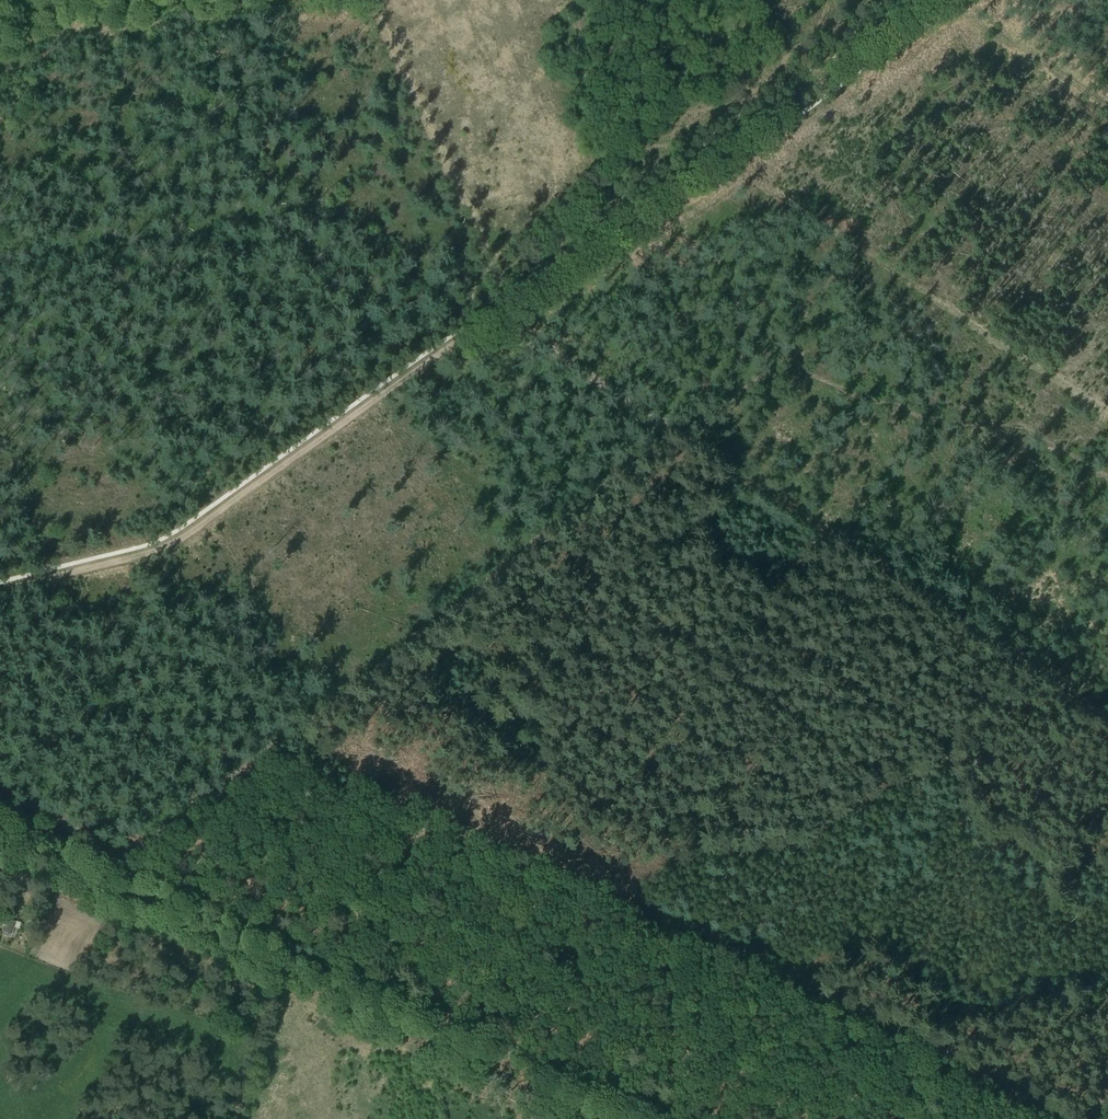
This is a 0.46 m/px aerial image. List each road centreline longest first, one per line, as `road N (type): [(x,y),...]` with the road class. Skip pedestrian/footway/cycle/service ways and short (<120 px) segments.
road 1 (track): [(608,1118),(0,831)]
road 2 (track): [(0,592),(167,547),(497,317)]
road 3 (track): [(497,317),(938,0)]
road 4 (track): [(1107,99),(951,0)]

